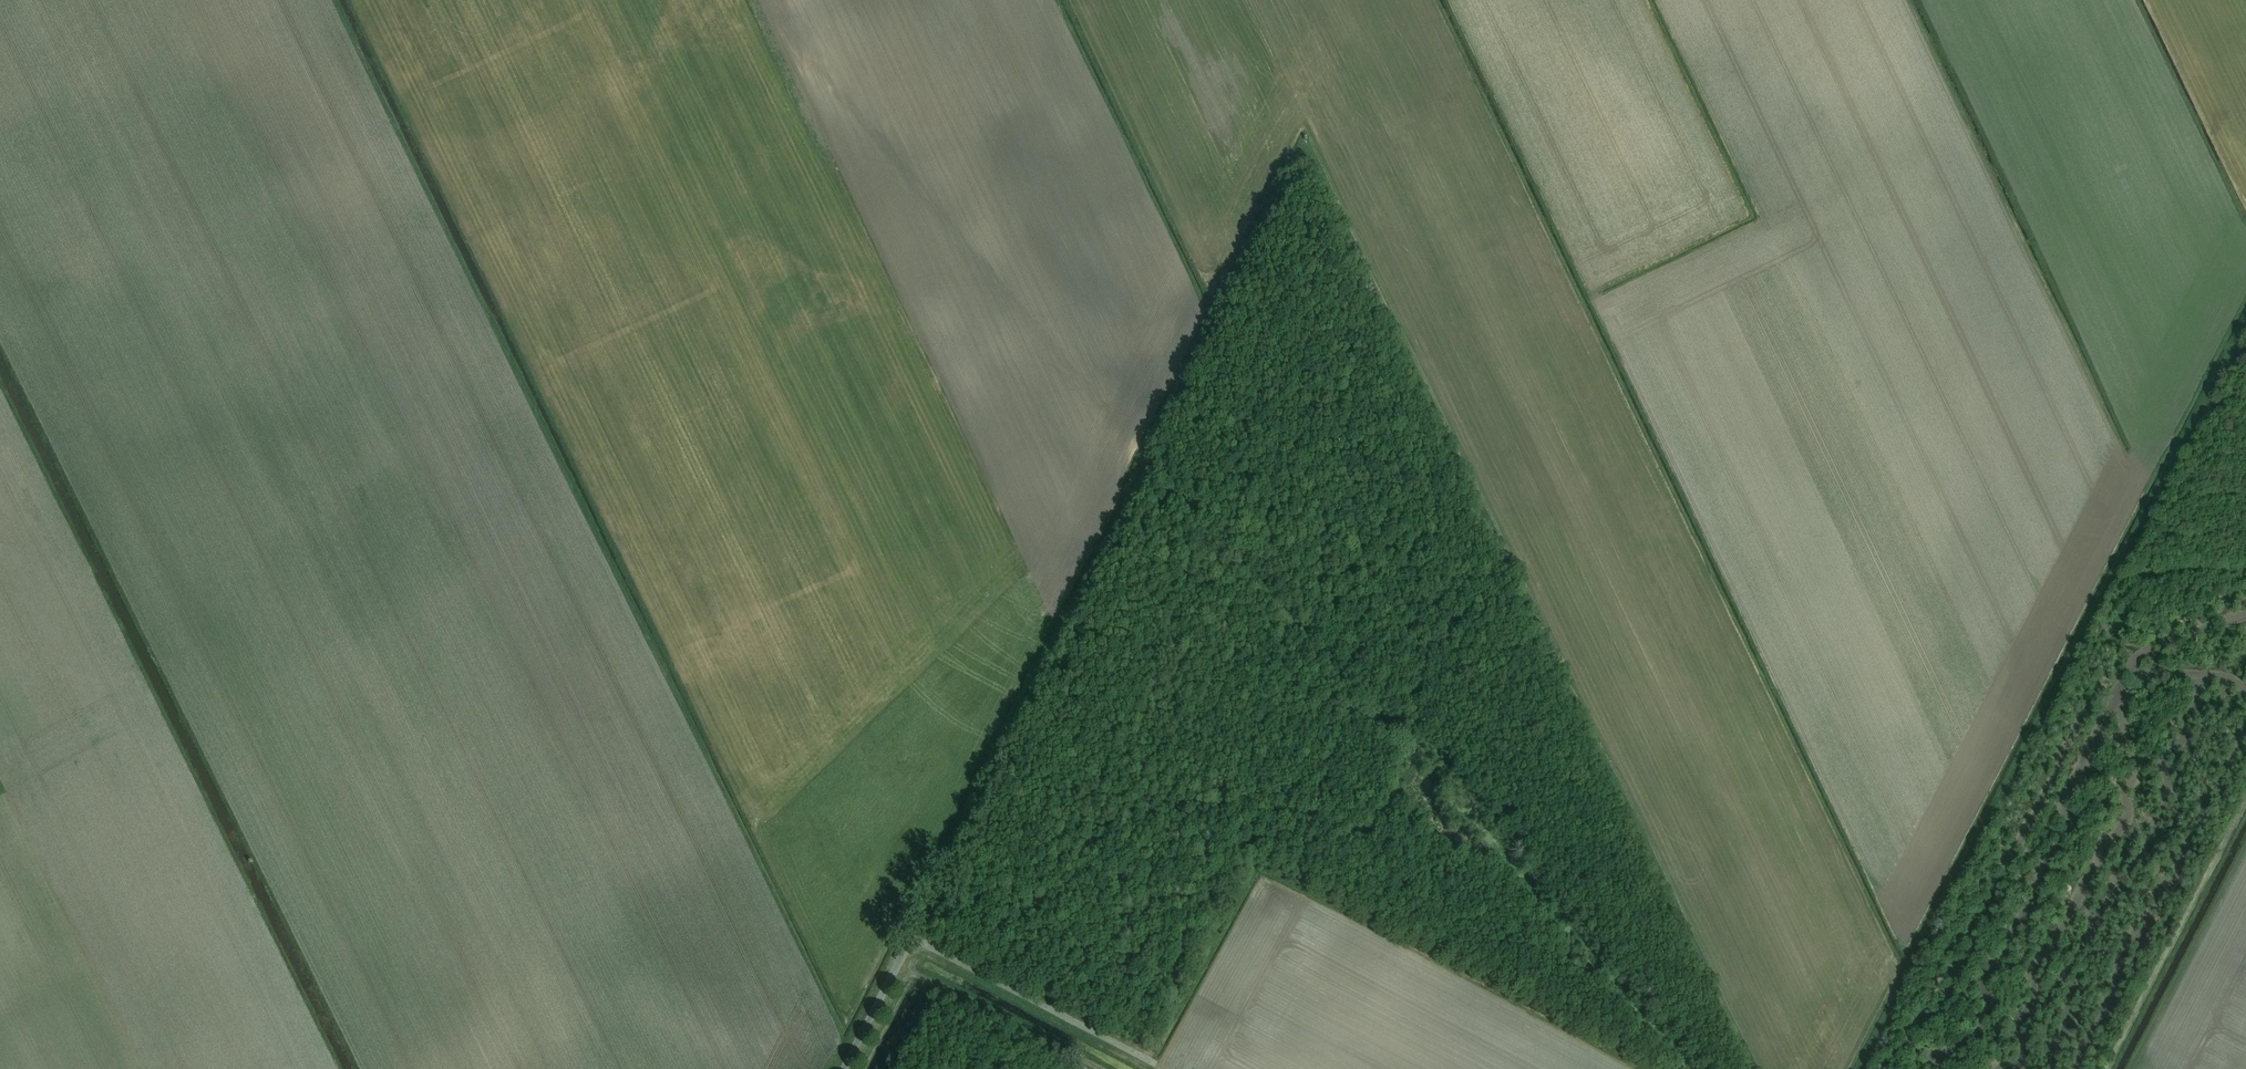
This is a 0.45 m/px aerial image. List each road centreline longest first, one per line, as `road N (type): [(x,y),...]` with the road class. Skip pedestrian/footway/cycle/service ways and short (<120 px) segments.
road 1 (track): [(2245,801),(2108,1068)]
road 2 (unclassified): [(1147,1065),(907,942)]
road 3 (unclassified): [(842,1068),(907,942)]

